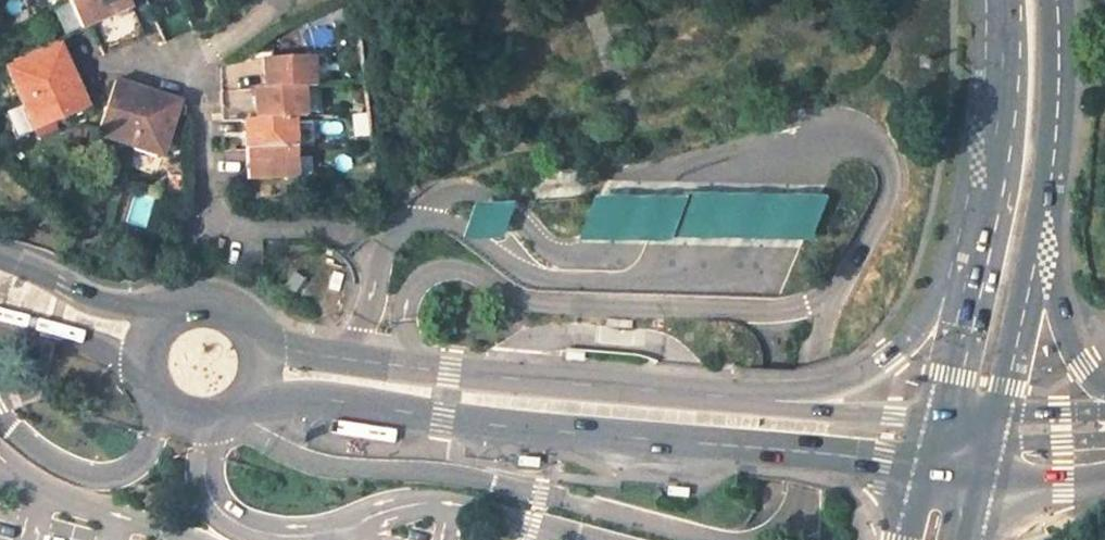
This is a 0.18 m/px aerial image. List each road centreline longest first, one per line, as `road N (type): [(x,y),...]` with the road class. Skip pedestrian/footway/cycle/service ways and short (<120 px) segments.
road 1 (tertiary): [(258,393),(343,397),(529,428),(931,475)]
road 2 (residential): [(202,66),(210,205),(233,226),(333,229),(378,256),(355,357)]
road 3 (tertiary): [(777,398),(355,357)]
road 4 (tertiary): [(983,233),(912,332),(873,367),(777,398)]
road 5 (primary): [(1001,0),(1005,48),(983,233)]
road 6 (primary): [(1041,231),(1051,0)]
road 7 (primary): [(1003,422),(1041,231)]
road 8 (primary): [(983,233),(945,418)]
road 9 (tertiary): [(1104,386),(1070,337),(1041,231)]
road 10 (tertiary): [(945,418),(777,398)]
road 11 (tertiary): [(157,319),(0,263)]
road 12 (tertiary): [(141,359),(151,393),(193,421),(229,417),(258,393)]
road 13 (tertiary): [(0,318),(141,359)]
road 14 (tertiary): [(265,346),(258,327),(229,302),(190,299),(157,319)]

